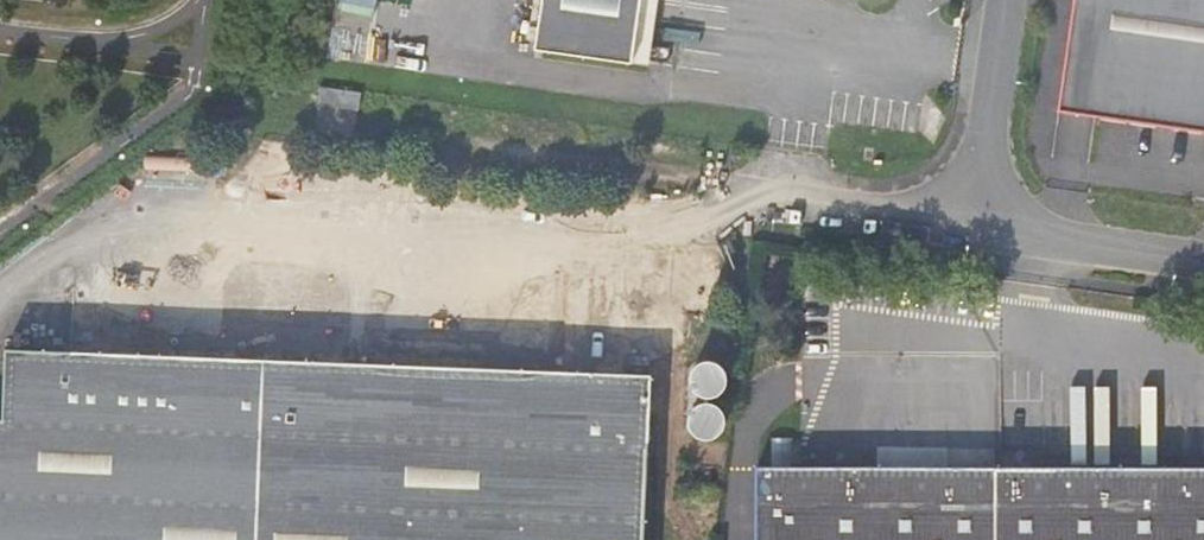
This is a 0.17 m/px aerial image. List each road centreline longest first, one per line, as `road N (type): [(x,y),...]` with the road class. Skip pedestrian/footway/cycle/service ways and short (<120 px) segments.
road 1 (unclassified): [(969,218),(1203,254)]
road 2 (unclassified): [(745,184),(969,218)]
road 3 (unclassified): [(1006,0),(969,218)]

